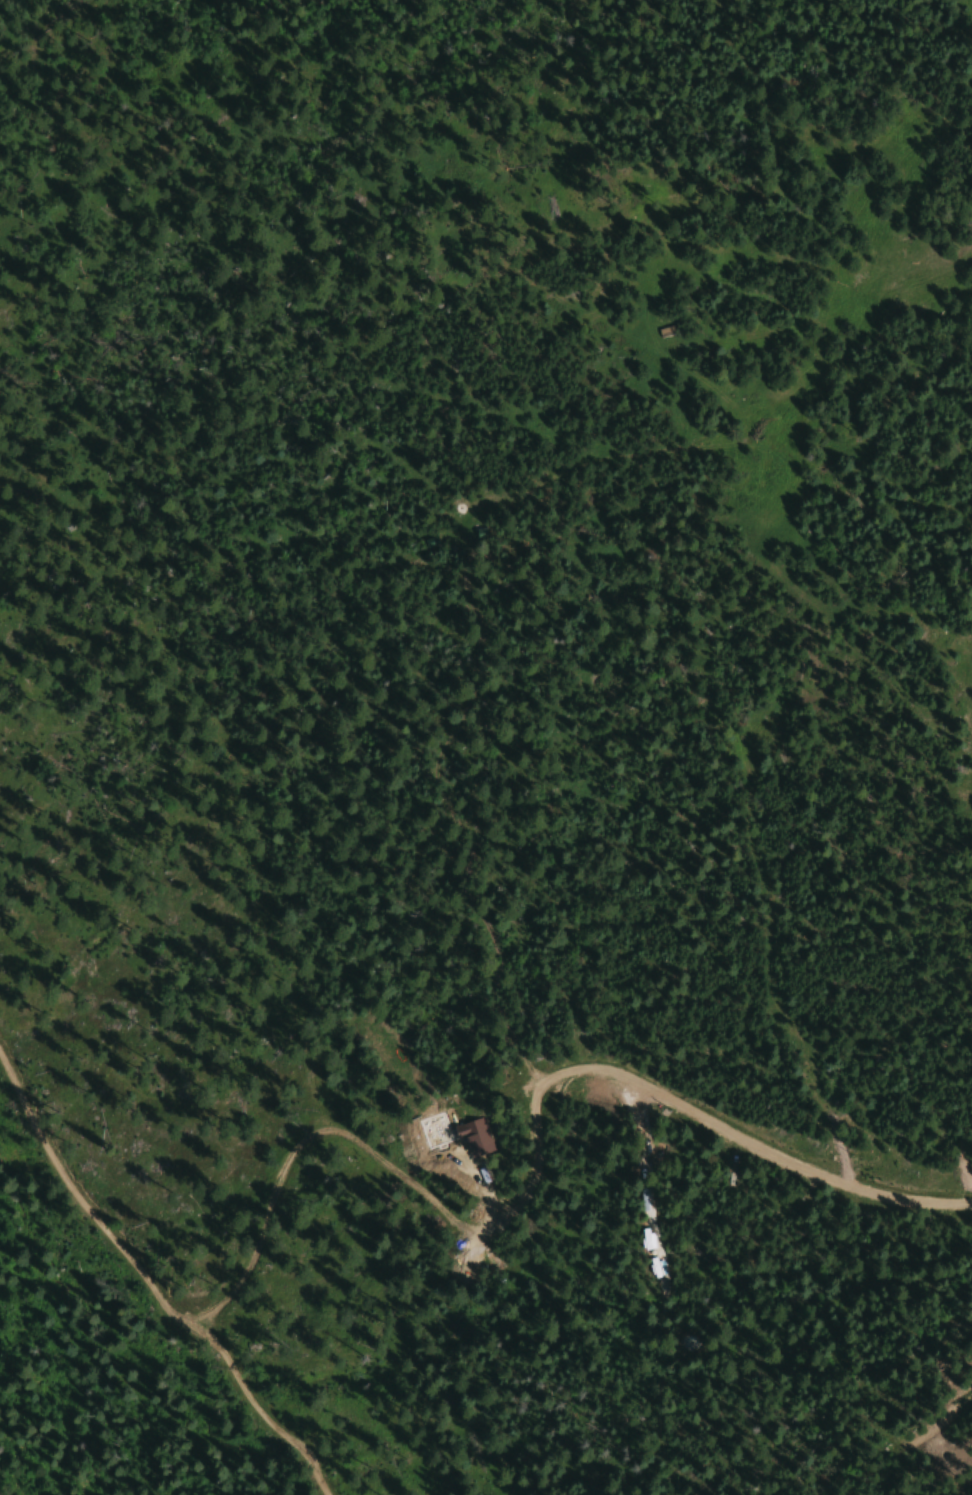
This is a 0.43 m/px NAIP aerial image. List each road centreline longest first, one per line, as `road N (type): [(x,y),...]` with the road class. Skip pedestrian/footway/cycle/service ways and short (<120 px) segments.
road 1 (track): [(344,1494),(313,1440),(282,1414),(221,1328),(179,1304),(67,1163),(0,1022)]

